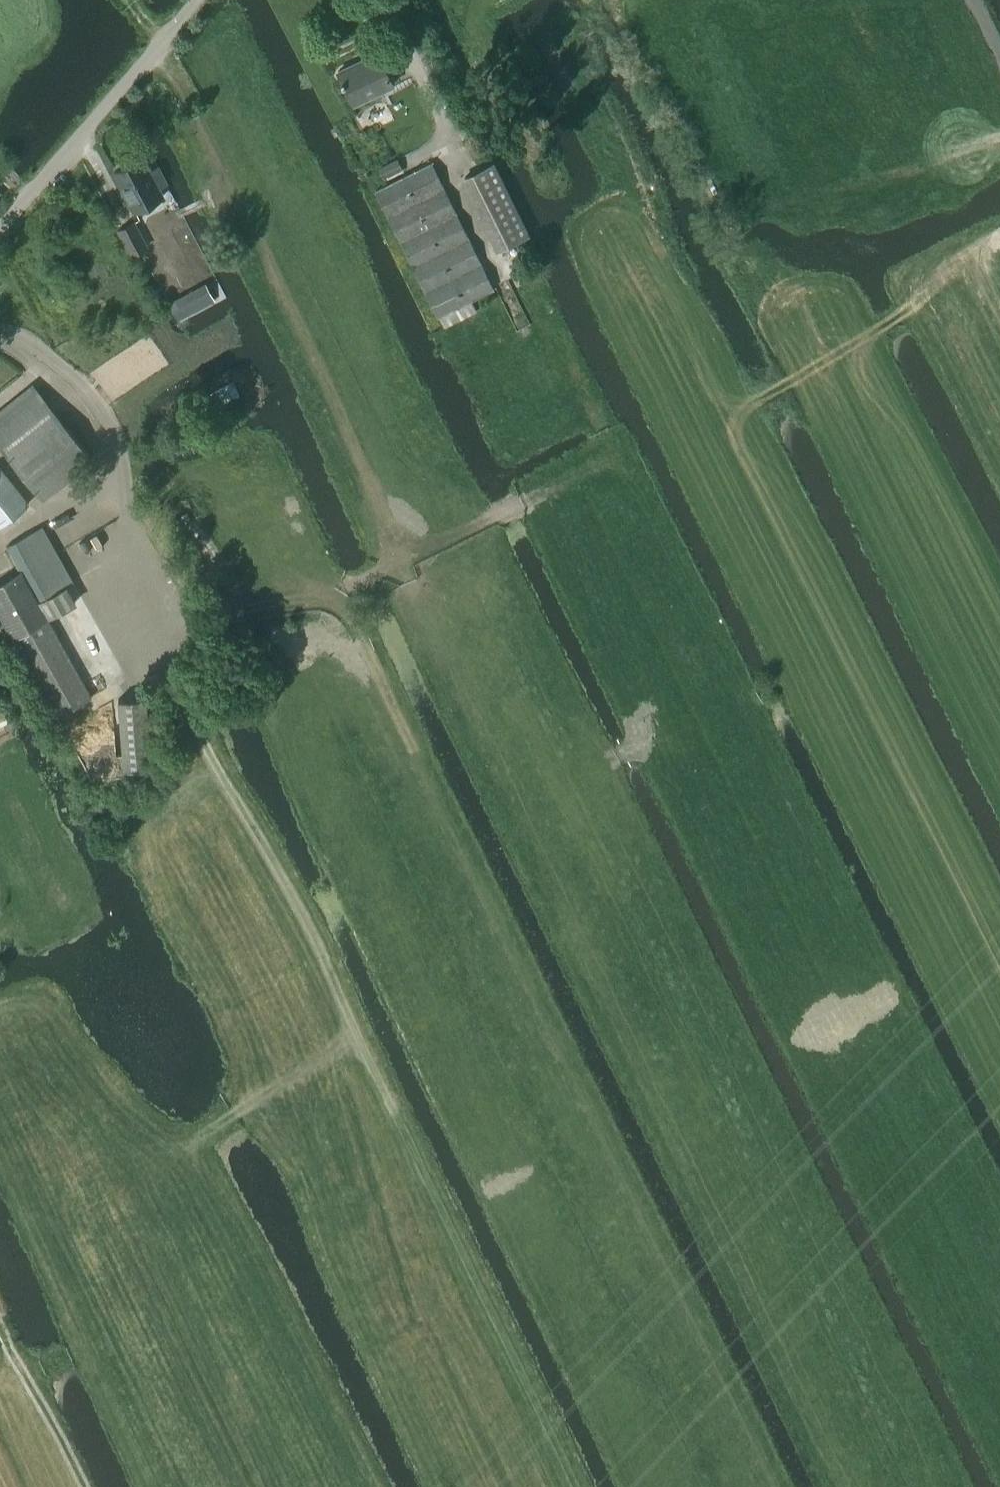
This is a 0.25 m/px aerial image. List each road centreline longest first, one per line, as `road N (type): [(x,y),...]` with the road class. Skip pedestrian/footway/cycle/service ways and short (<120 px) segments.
road 1 (unclassified): [(0,236),(182,0)]
road 2 (track): [(80,1486),(0,1325)]

